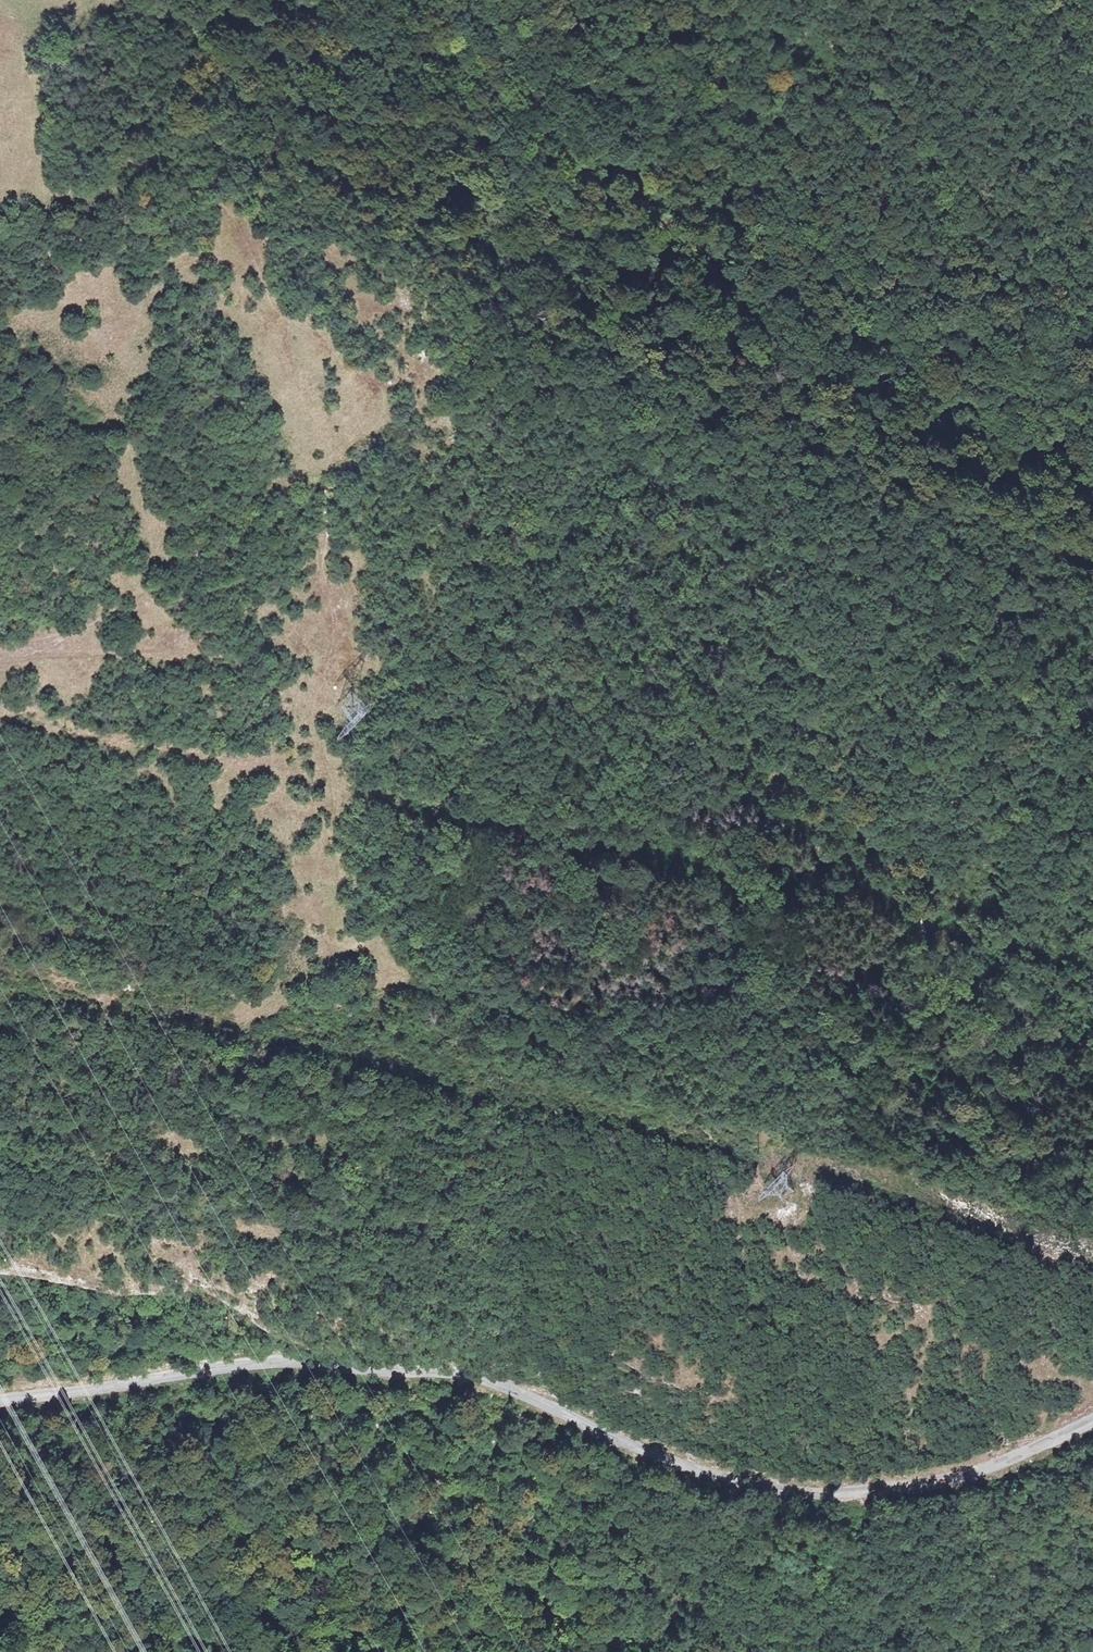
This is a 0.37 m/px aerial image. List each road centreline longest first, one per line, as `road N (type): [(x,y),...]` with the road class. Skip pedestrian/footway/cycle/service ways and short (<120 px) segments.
road 1 (residential): [(1092,1424),(946,1483),(825,1500),(685,1469),(453,1374),(248,1364),(0,1400)]

